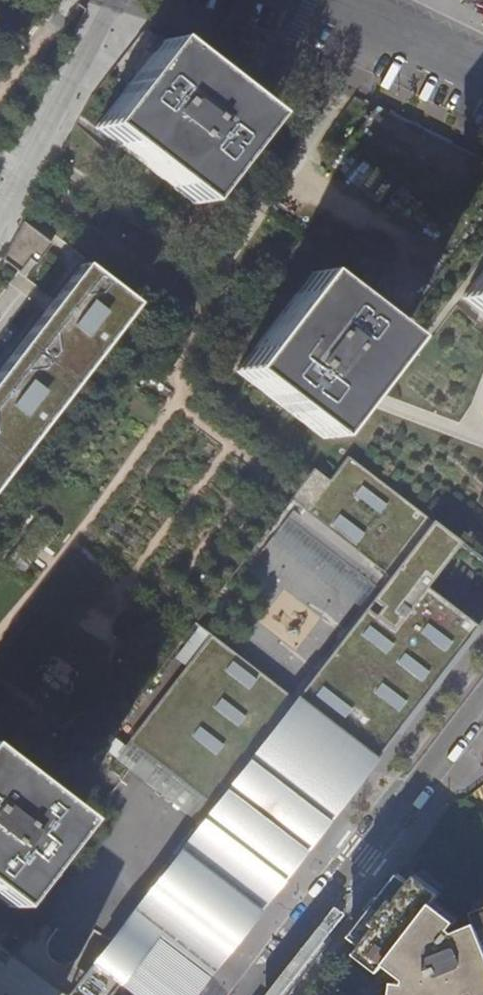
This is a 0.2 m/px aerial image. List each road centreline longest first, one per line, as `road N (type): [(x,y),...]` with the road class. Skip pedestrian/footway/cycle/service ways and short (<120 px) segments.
road 1 (residential): [(255,994),(482,697)]
road 2 (residential): [(342,0),(482,64)]

